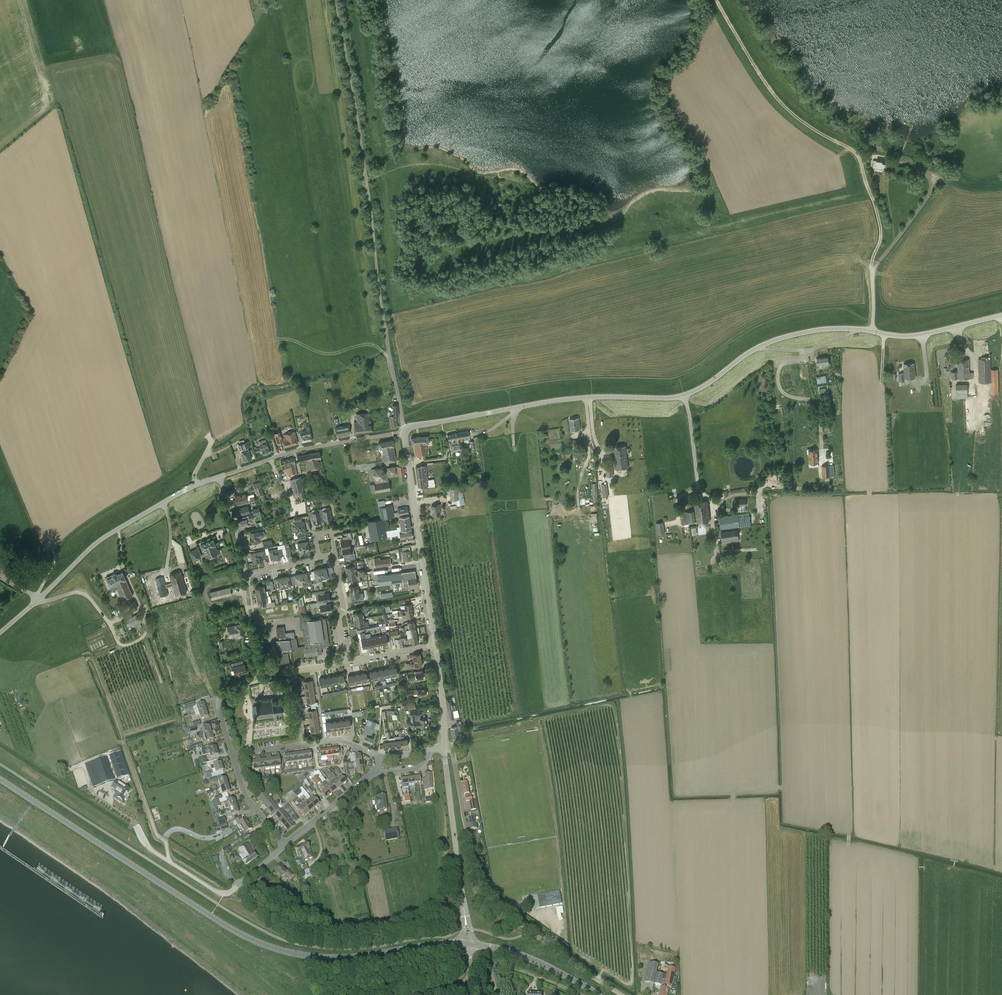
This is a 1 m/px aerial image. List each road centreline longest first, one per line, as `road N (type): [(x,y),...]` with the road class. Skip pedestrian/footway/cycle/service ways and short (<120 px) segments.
road 1 (unclassified): [(406,430),(539,405),(684,395),(751,351),(800,333),(917,335),(1001,315)]
road 2 (primary): [(467,944),(336,958),(274,948),(221,923),(0,779)]
road 3 (unclassified): [(406,430),(336,0)]
road 4 (unclassified): [(622,994),(487,894),(451,749),(444,748)]
road 5 (unclassified): [(0,631),(105,535),(192,488)]
road 6 (residential): [(233,755),(245,794),(286,845),(378,772)]
road 7 (unclassified): [(434,645),(406,430)]
road 8 (unclassified): [(467,944),(444,748)]
road 9 (residential): [(218,477),(285,454),(406,430)]
road 10 (primary): [(599,994),(531,959),(467,944)]
road 11 (residential): [(220,696),(195,616),(245,599)]

